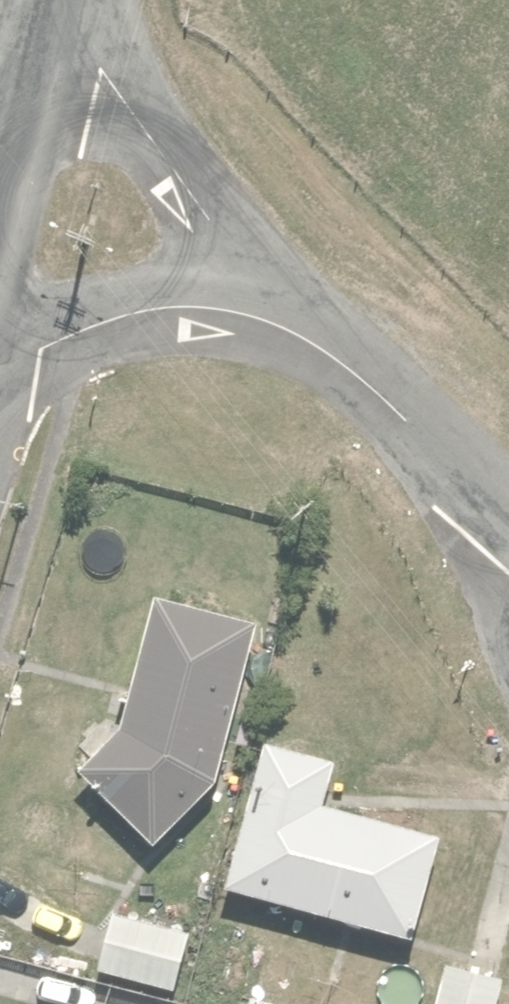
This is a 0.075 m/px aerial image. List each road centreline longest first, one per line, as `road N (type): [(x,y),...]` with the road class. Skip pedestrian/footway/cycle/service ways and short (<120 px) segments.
road 1 (residential): [(60,4),(178,167),(306,316)]
road 2 (residential): [(306,316),(204,304),(137,312),(0,365)]
road 3 (residential): [(306,316),(508,502)]
road 4 (residential): [(0,232),(60,4)]

